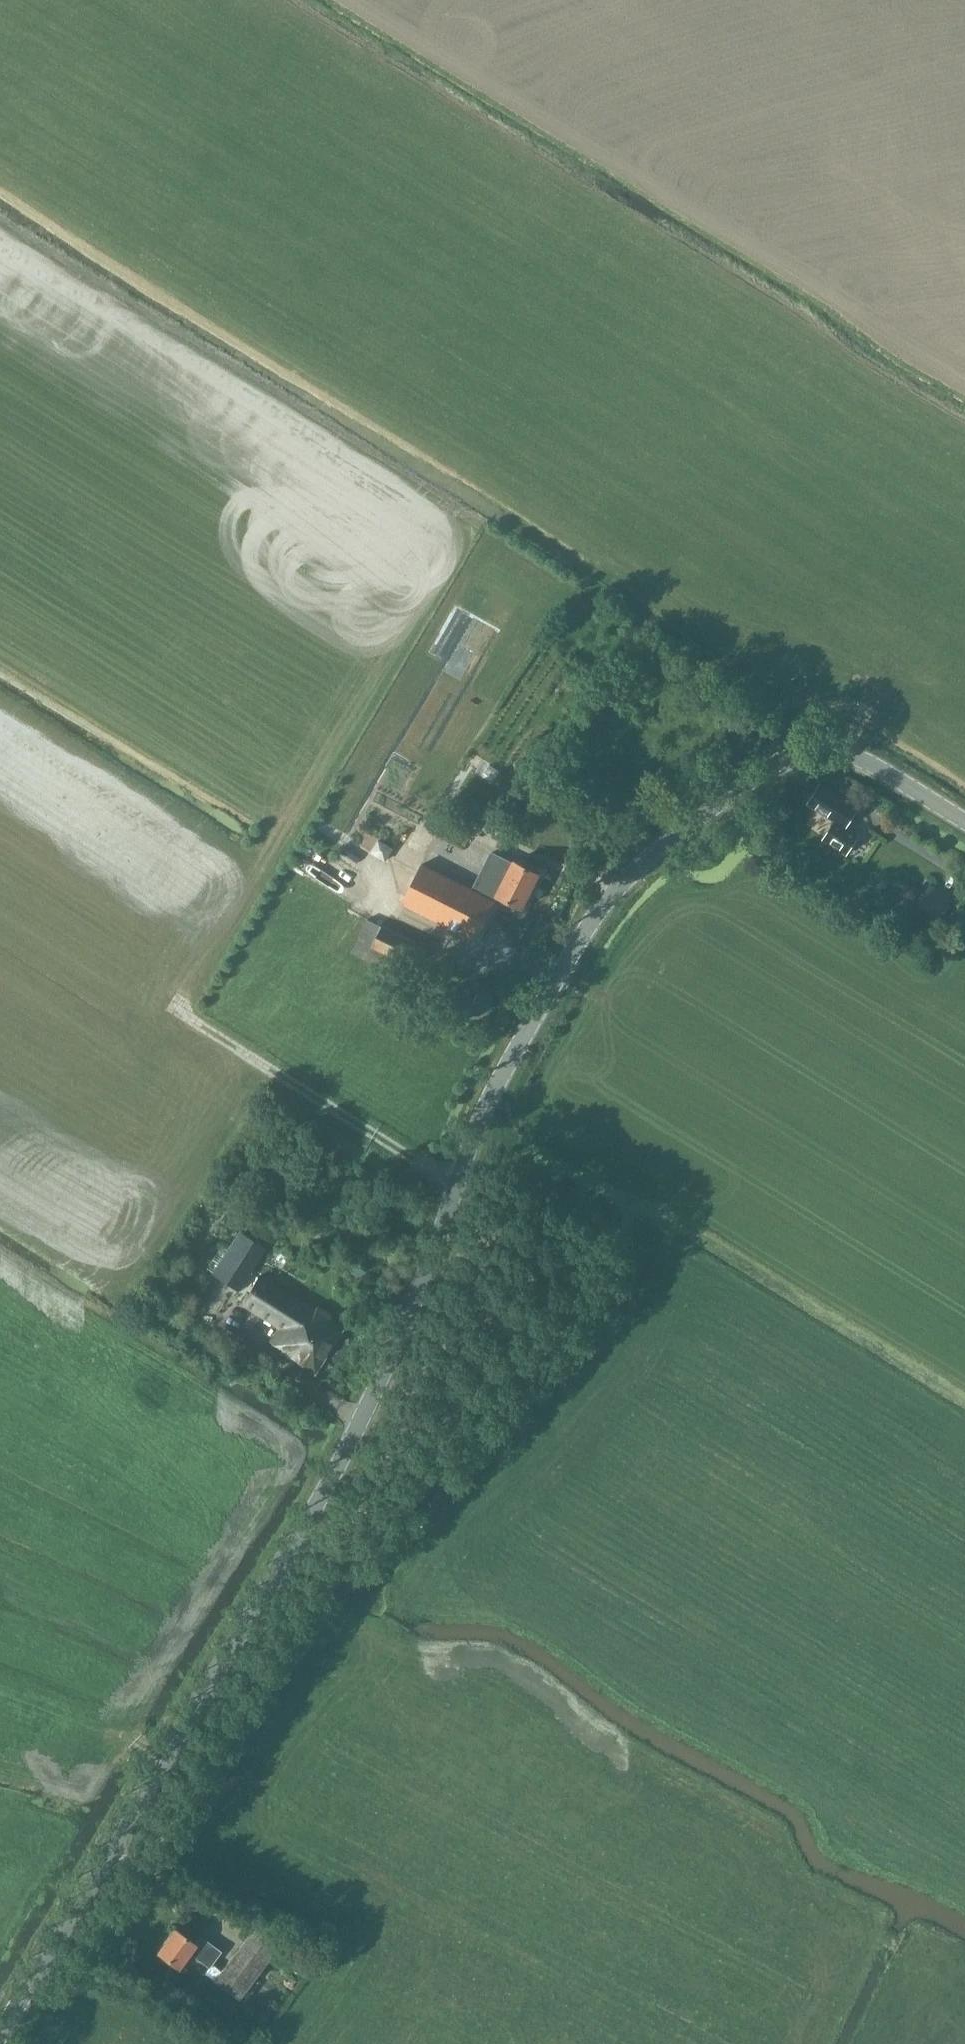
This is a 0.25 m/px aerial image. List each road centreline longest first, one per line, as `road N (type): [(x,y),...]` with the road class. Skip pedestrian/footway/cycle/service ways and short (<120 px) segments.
road 1 (tertiary): [(0,2039),(366,1410),(490,1101),(611,897),(646,860),(794,756),(860,758),(964,823)]
road 2 (track): [(457,1185),(197,1023),(185,989),(241,901),(238,873),(218,848),(0,709)]

